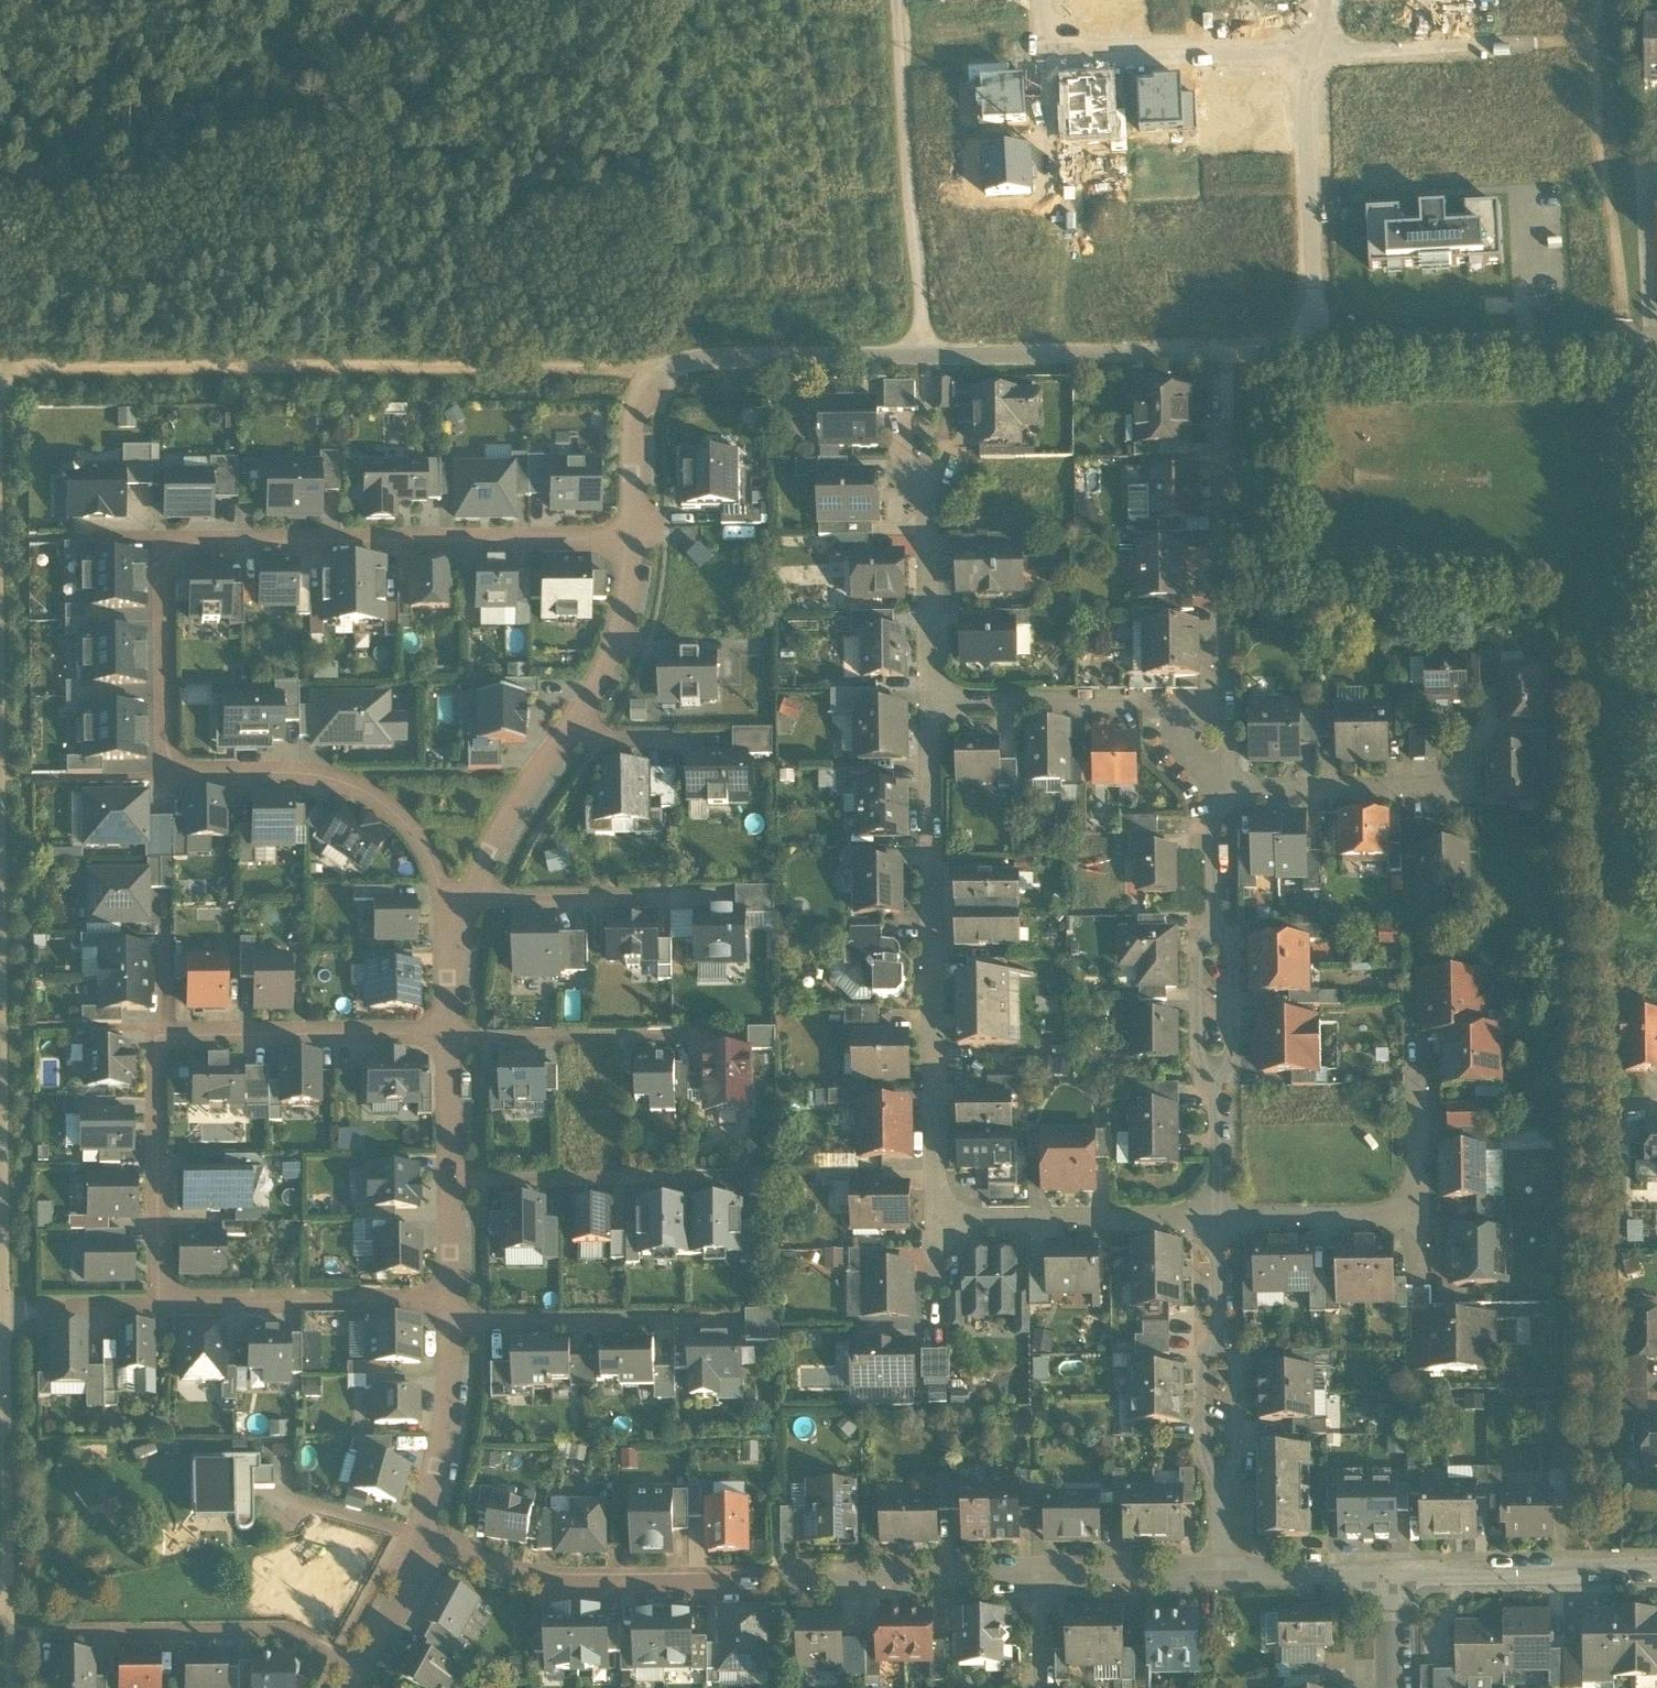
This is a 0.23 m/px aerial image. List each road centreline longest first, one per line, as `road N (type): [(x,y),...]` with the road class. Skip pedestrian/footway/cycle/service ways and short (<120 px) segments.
road 1 (residential): [(458,934),(428,845),(381,796),(312,769),(170,773),(169,540),(643,535)]
road 2 (track): [(10,1687),(0,720)]
road 3 (residential): [(1219,1218),(937,1219),(933,702)]
road 4 (track): [(660,358),(0,364)]
road 5 (residential): [(1219,1218),(1220,789)]
road 6 (residential): [(643,535),(626,628),(574,739),(473,898)]
road 7 (residential): [(1317,352),(916,356)]
road 8 (residential): [(1221,1579),(1219,1218)]
road 9 (unclassified): [(897,0),(916,356)]
road 10 (residential): [(425,1541),(550,1583),(772,1582)]
road 11 (residential): [(1656,348),(1317,352)]
road 12 (residential): [(355,1675),(289,1634),(63,1633)]
road 13 (residential): [(1317,352),(1309,55)]
road 14 (residential): [(456,1298),(162,1304)]
road 15 (residential): [(458,1038),(168,1036)]
road 16 (residential): [(1221,704),(933,702)]
road 17 (residential): [(1221,704),(1222,429)]
road 18 (residential): [(168,1036),(159,1042),(162,1304)]
road 19 (residential): [(916,356),(660,358)]
road 20 (residential): [(1309,40),(1054,55)]
road 21 (residential): [(1404,1577),(1656,1574)]
road 22 (residential): [(787,1582),(1039,1579)]
road 23 (residential): [(458,1181),(708,1177)]
road 24 (residential): [(1220,789),(1468,789)]
road 25 (residential): [(458,1038),(701,1036)]
road 26 (residential): [(1309,55),(1532,45)]
road 27 (residential): [(457,1321),(425,1541)]
road 28 (residential): [(457,1321),(672,1318)]
road 29 (residential): [(933,702),(928,489)]
road 30 (residential): [(1219,1218),(1420,1218)]
road 31 (residential): [(473,898),(667,898)]
road 32 (residential): [(1221,1579),(1404,1577)]
road 33 (residential): [(1039,1579),(1221,1579)]
road 34 (residential): [(643,535),(642,408),(660,358)]
road 35 (residential): [(355,1675),(425,1541)]
road 36 (residential): [(458,1038),(458,1181)]
road 37 (residential): [(1420,1218),(1416,1076)]

